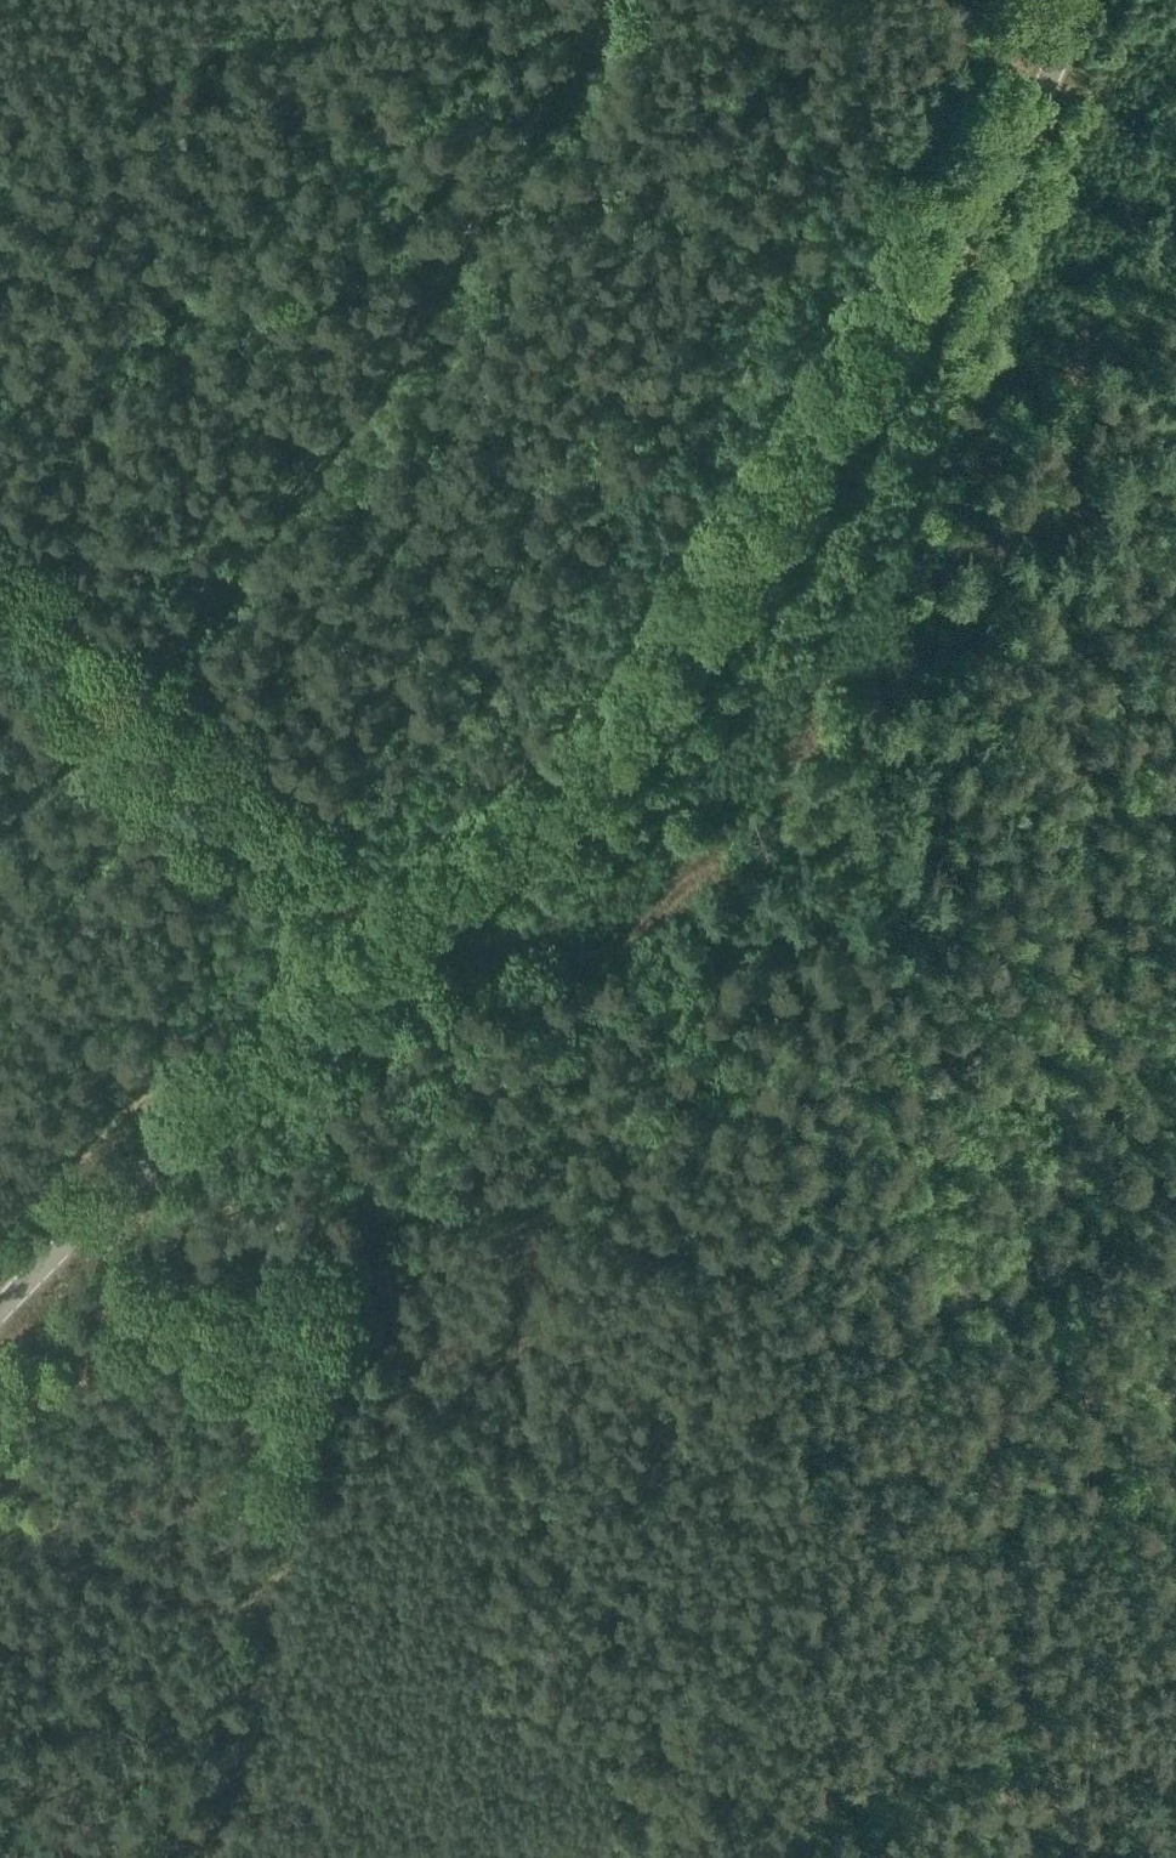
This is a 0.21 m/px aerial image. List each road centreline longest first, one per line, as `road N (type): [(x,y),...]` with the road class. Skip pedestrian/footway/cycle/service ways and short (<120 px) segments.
road 1 (tertiary): [(0,1310),(146,1169),(544,829),(646,726),(958,244),(1084,0)]
road 2 (track): [(0,822),(226,568),(404,344),(594,0)]

